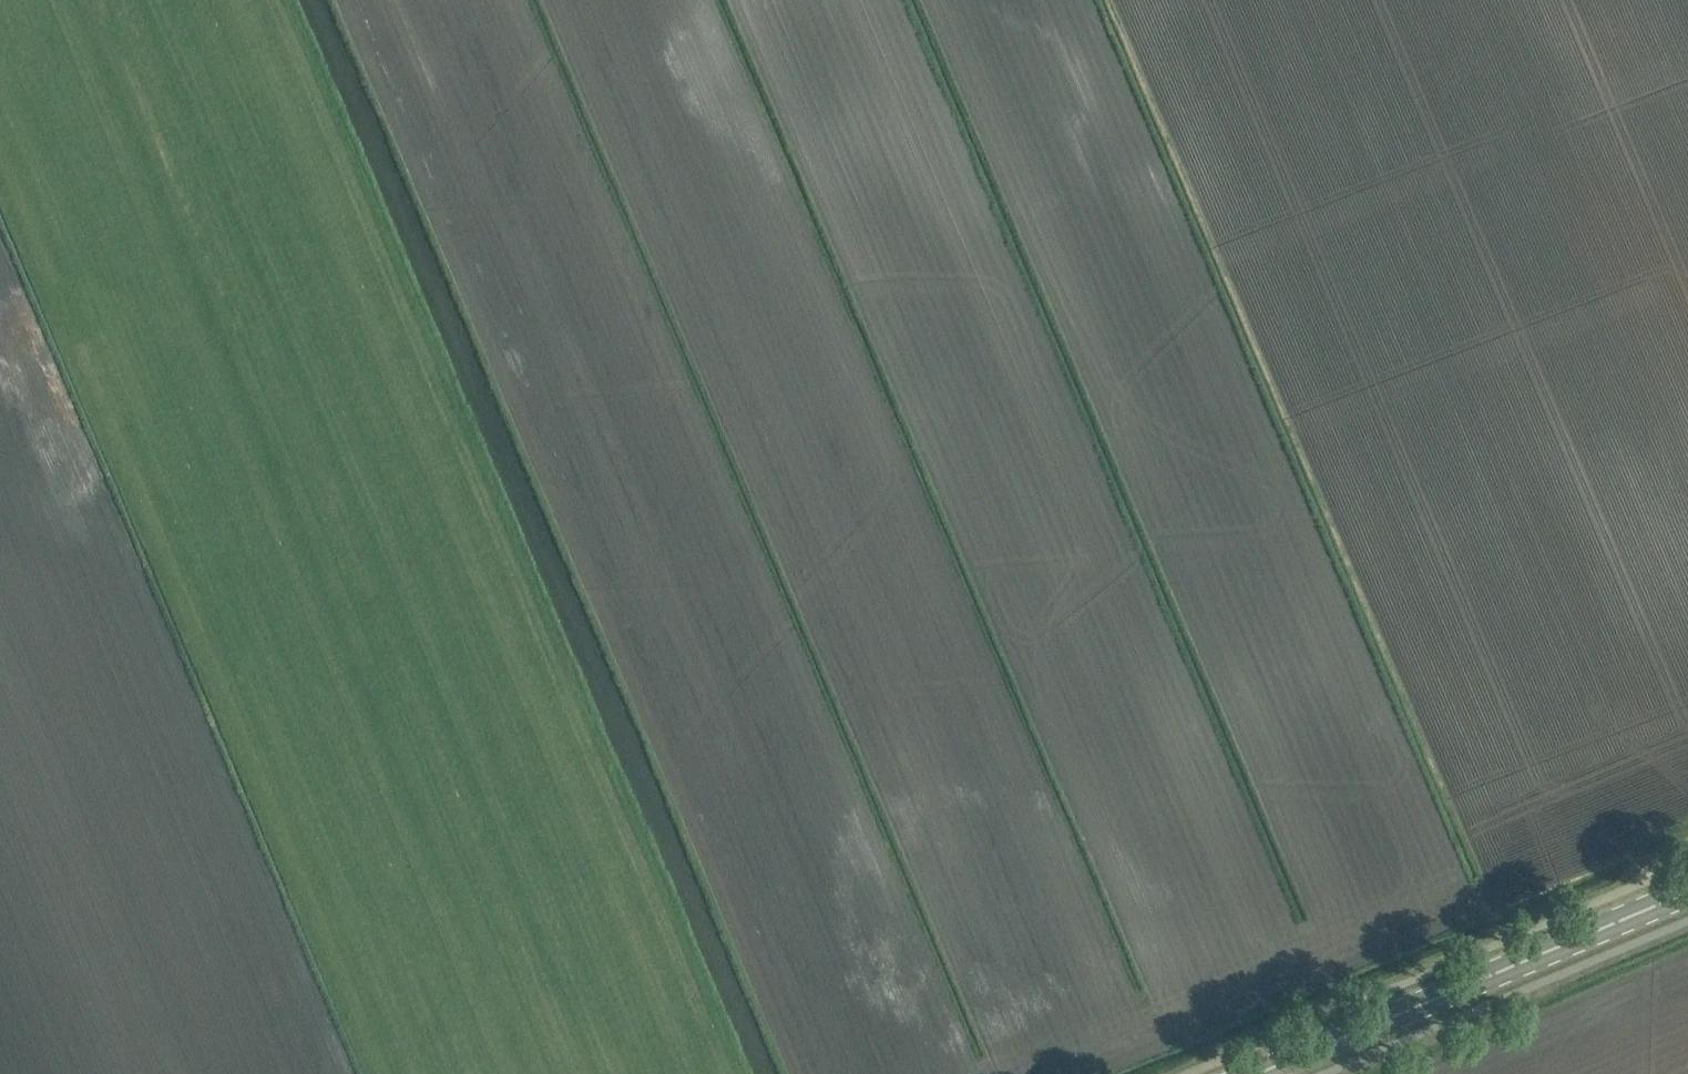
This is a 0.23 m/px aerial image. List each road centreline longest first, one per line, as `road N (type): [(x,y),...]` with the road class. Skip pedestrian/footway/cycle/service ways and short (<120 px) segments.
road 1 (primary): [(1254,1073),(1687,891)]

